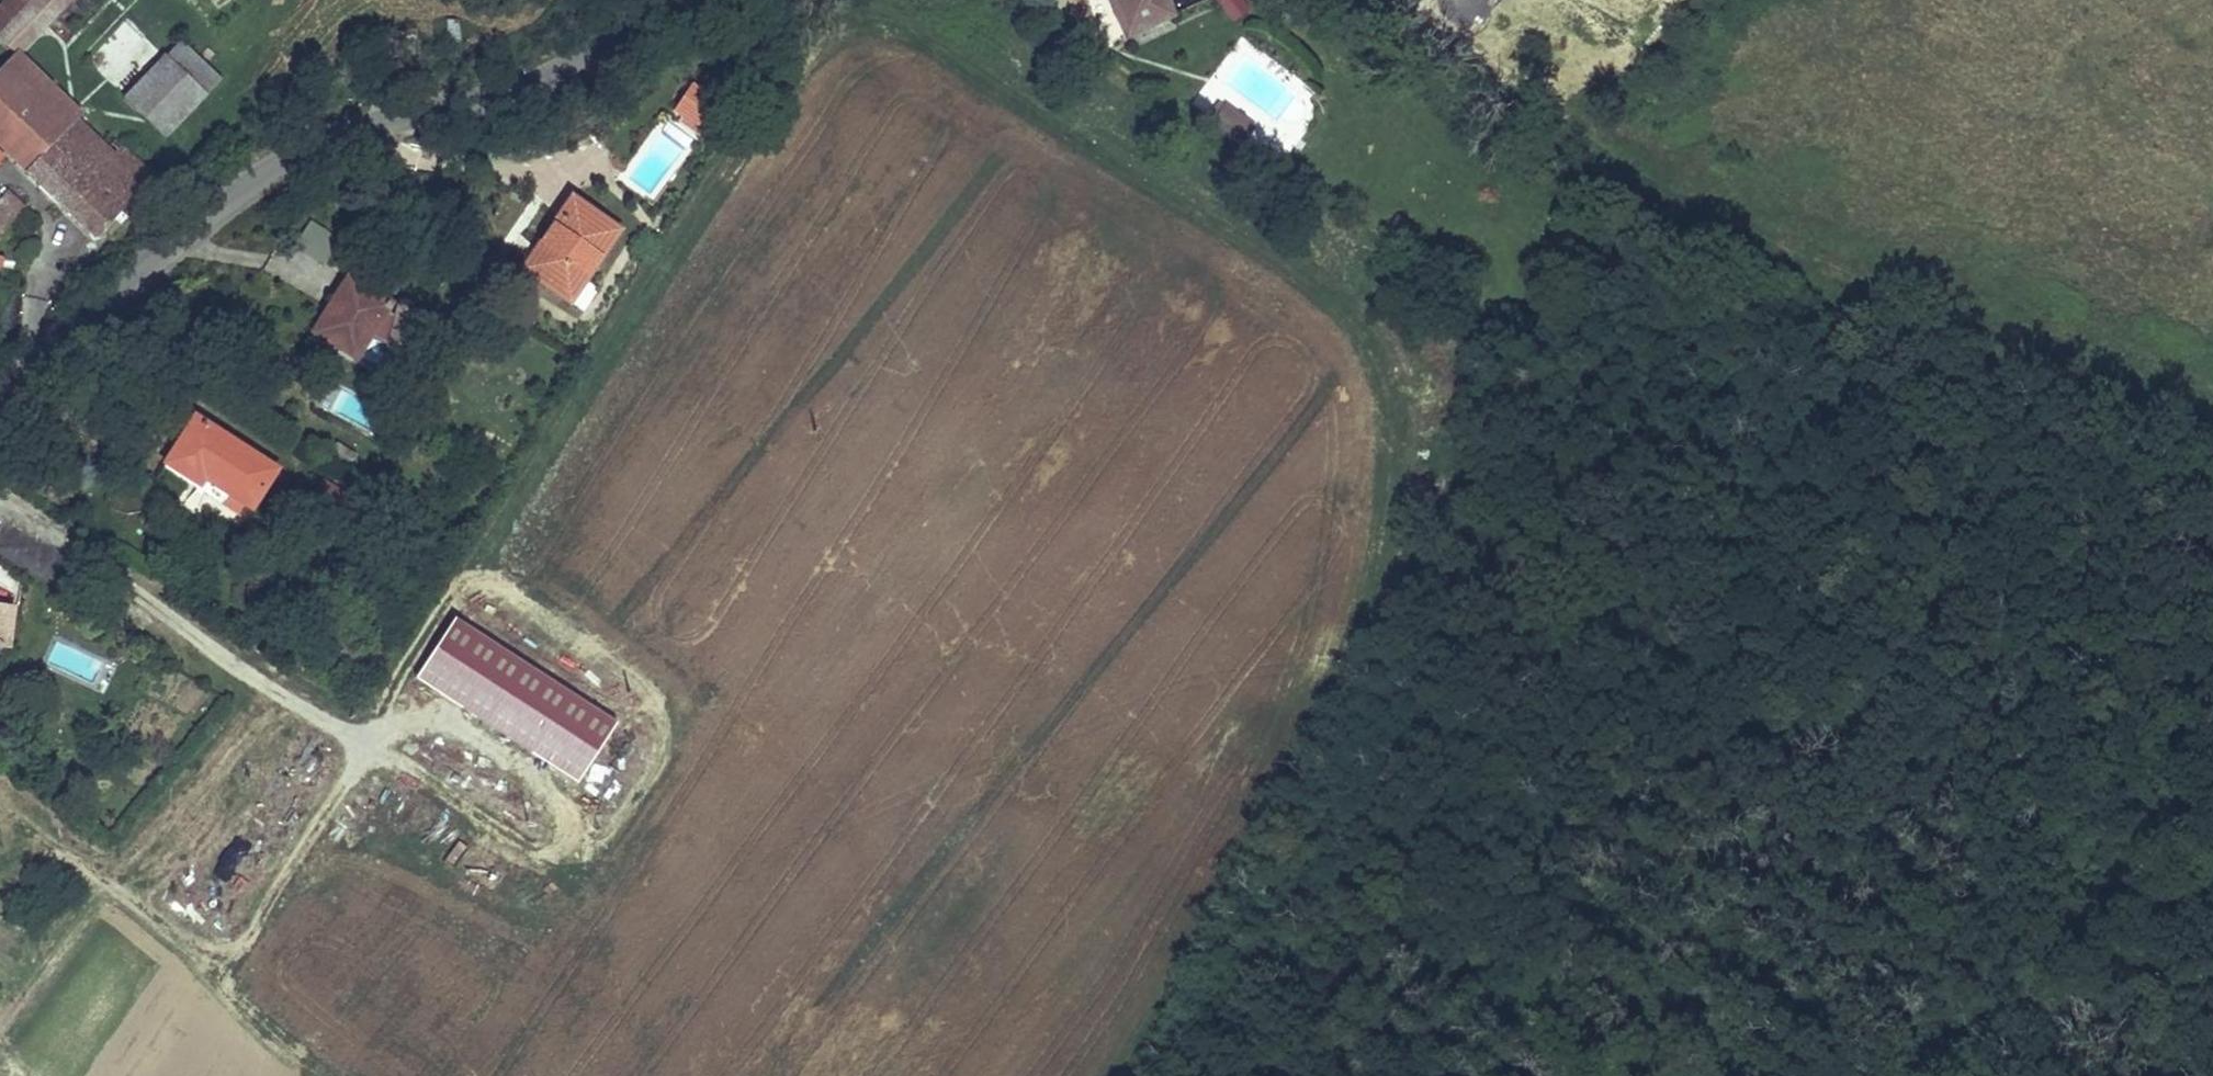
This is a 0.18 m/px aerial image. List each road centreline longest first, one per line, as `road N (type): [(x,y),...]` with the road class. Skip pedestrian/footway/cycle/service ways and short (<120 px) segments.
road 1 (residential): [(0,406),(177,245),(301,161),(416,117),(526,93),(592,56),(656,0)]

